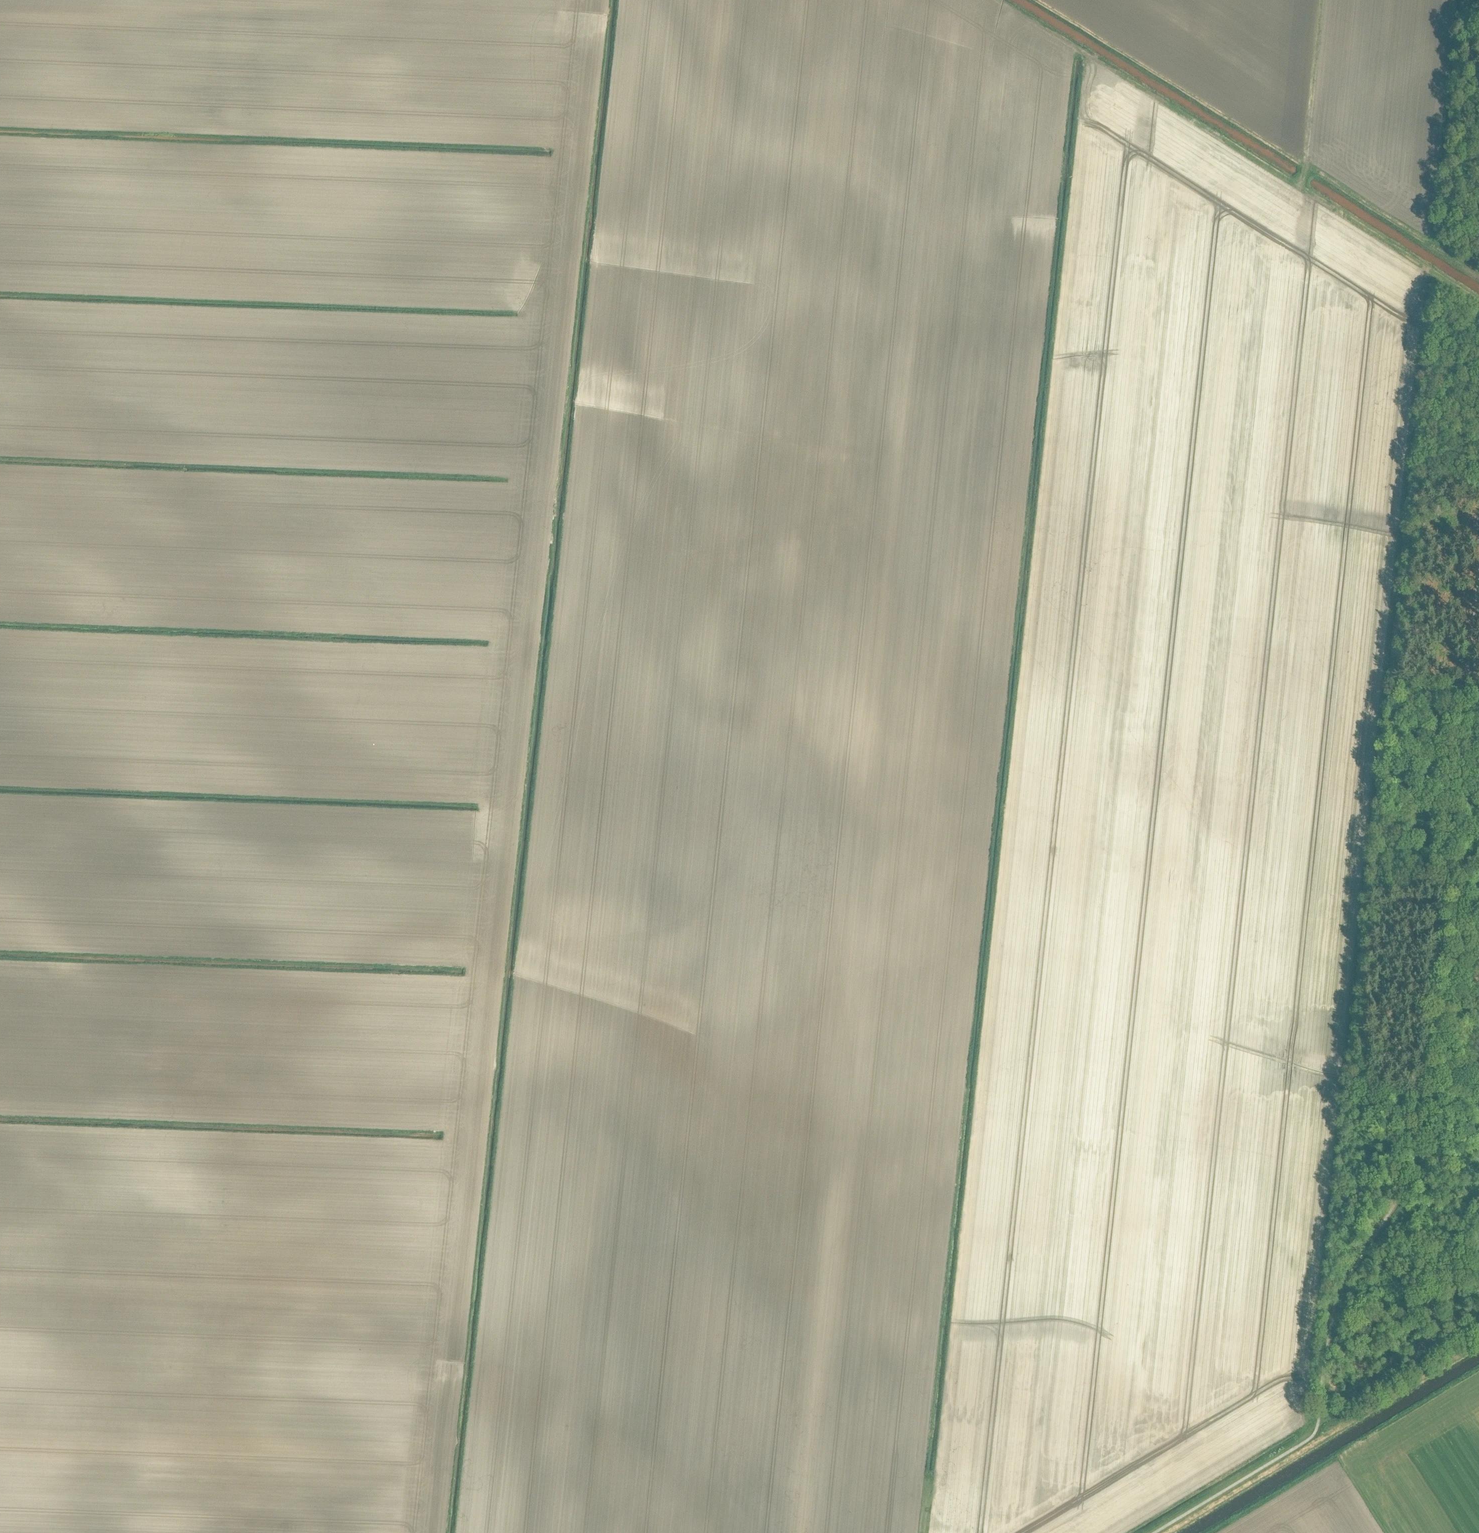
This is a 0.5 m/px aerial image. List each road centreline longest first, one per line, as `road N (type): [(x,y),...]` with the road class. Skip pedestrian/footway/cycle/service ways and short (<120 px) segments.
road 1 (track): [(1318,1425),(1478,1326)]

